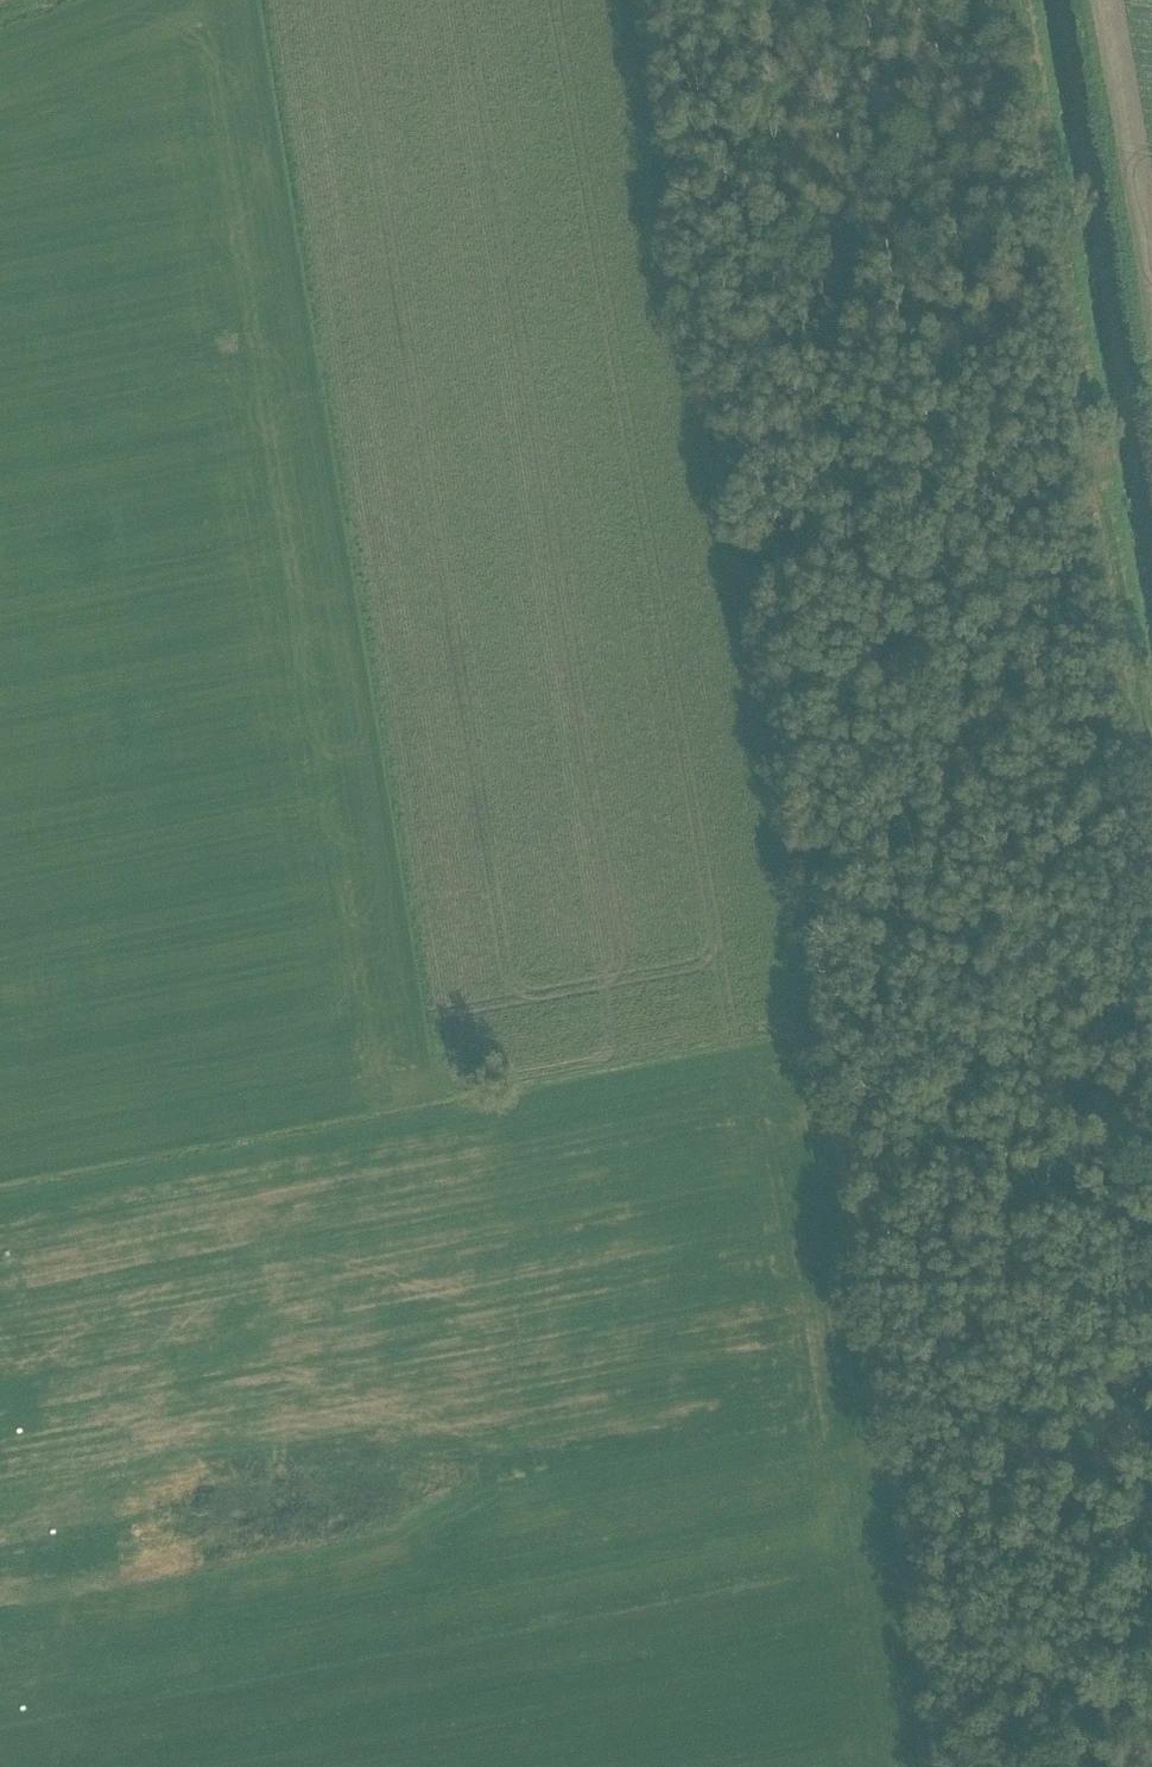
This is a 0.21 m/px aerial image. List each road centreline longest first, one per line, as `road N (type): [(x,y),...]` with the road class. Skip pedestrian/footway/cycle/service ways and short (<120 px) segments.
road 1 (track): [(1151,782),(1020,0)]

